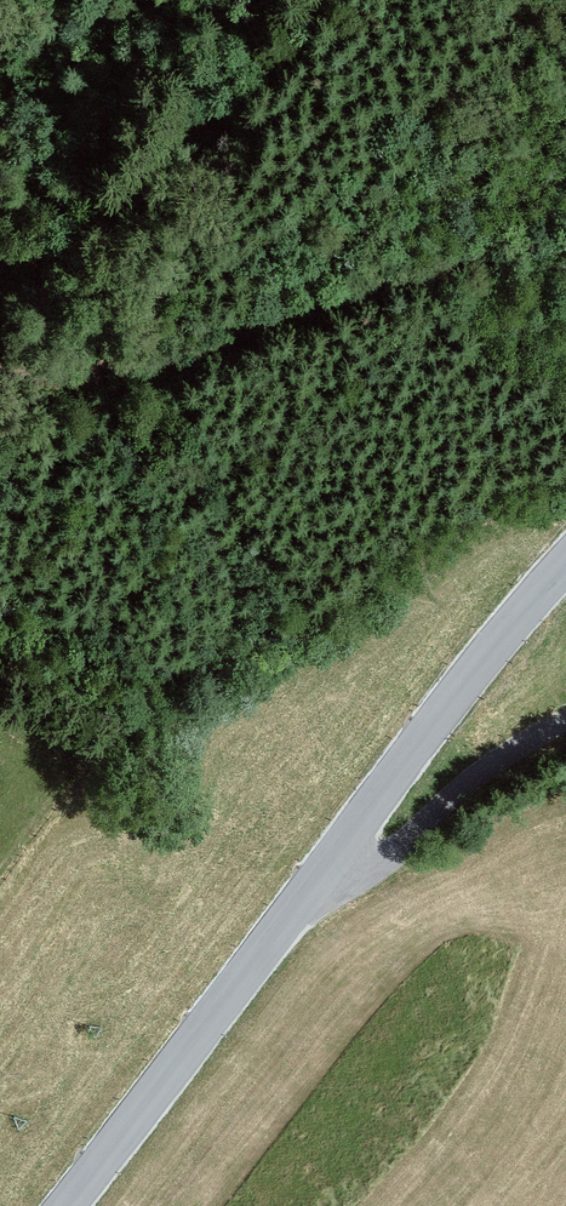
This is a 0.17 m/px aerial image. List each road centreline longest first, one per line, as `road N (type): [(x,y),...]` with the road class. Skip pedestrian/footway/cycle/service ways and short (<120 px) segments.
road 1 (tertiary): [(70,1205),(565,570)]
road 2 (track): [(0,370),(115,369),(171,358),(357,289),(515,246),(565,243)]
road 3 (track): [(0,312),(85,246),(184,132),(283,52),(320,0)]
road 4 (track): [(565,733),(325,873)]

